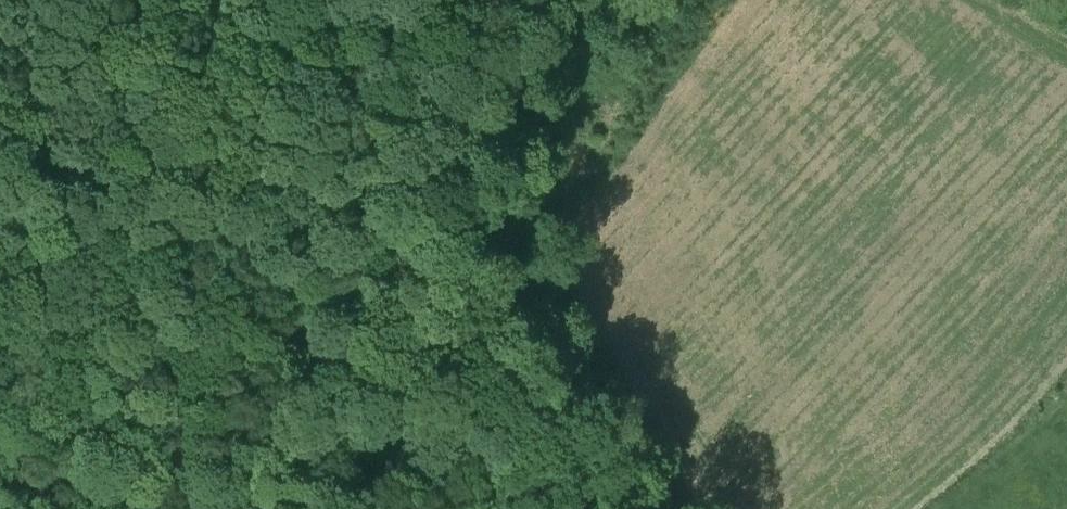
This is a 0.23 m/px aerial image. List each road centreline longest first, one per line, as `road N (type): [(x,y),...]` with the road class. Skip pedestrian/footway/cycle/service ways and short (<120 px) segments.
road 1 (track): [(108,0),(0,100)]

